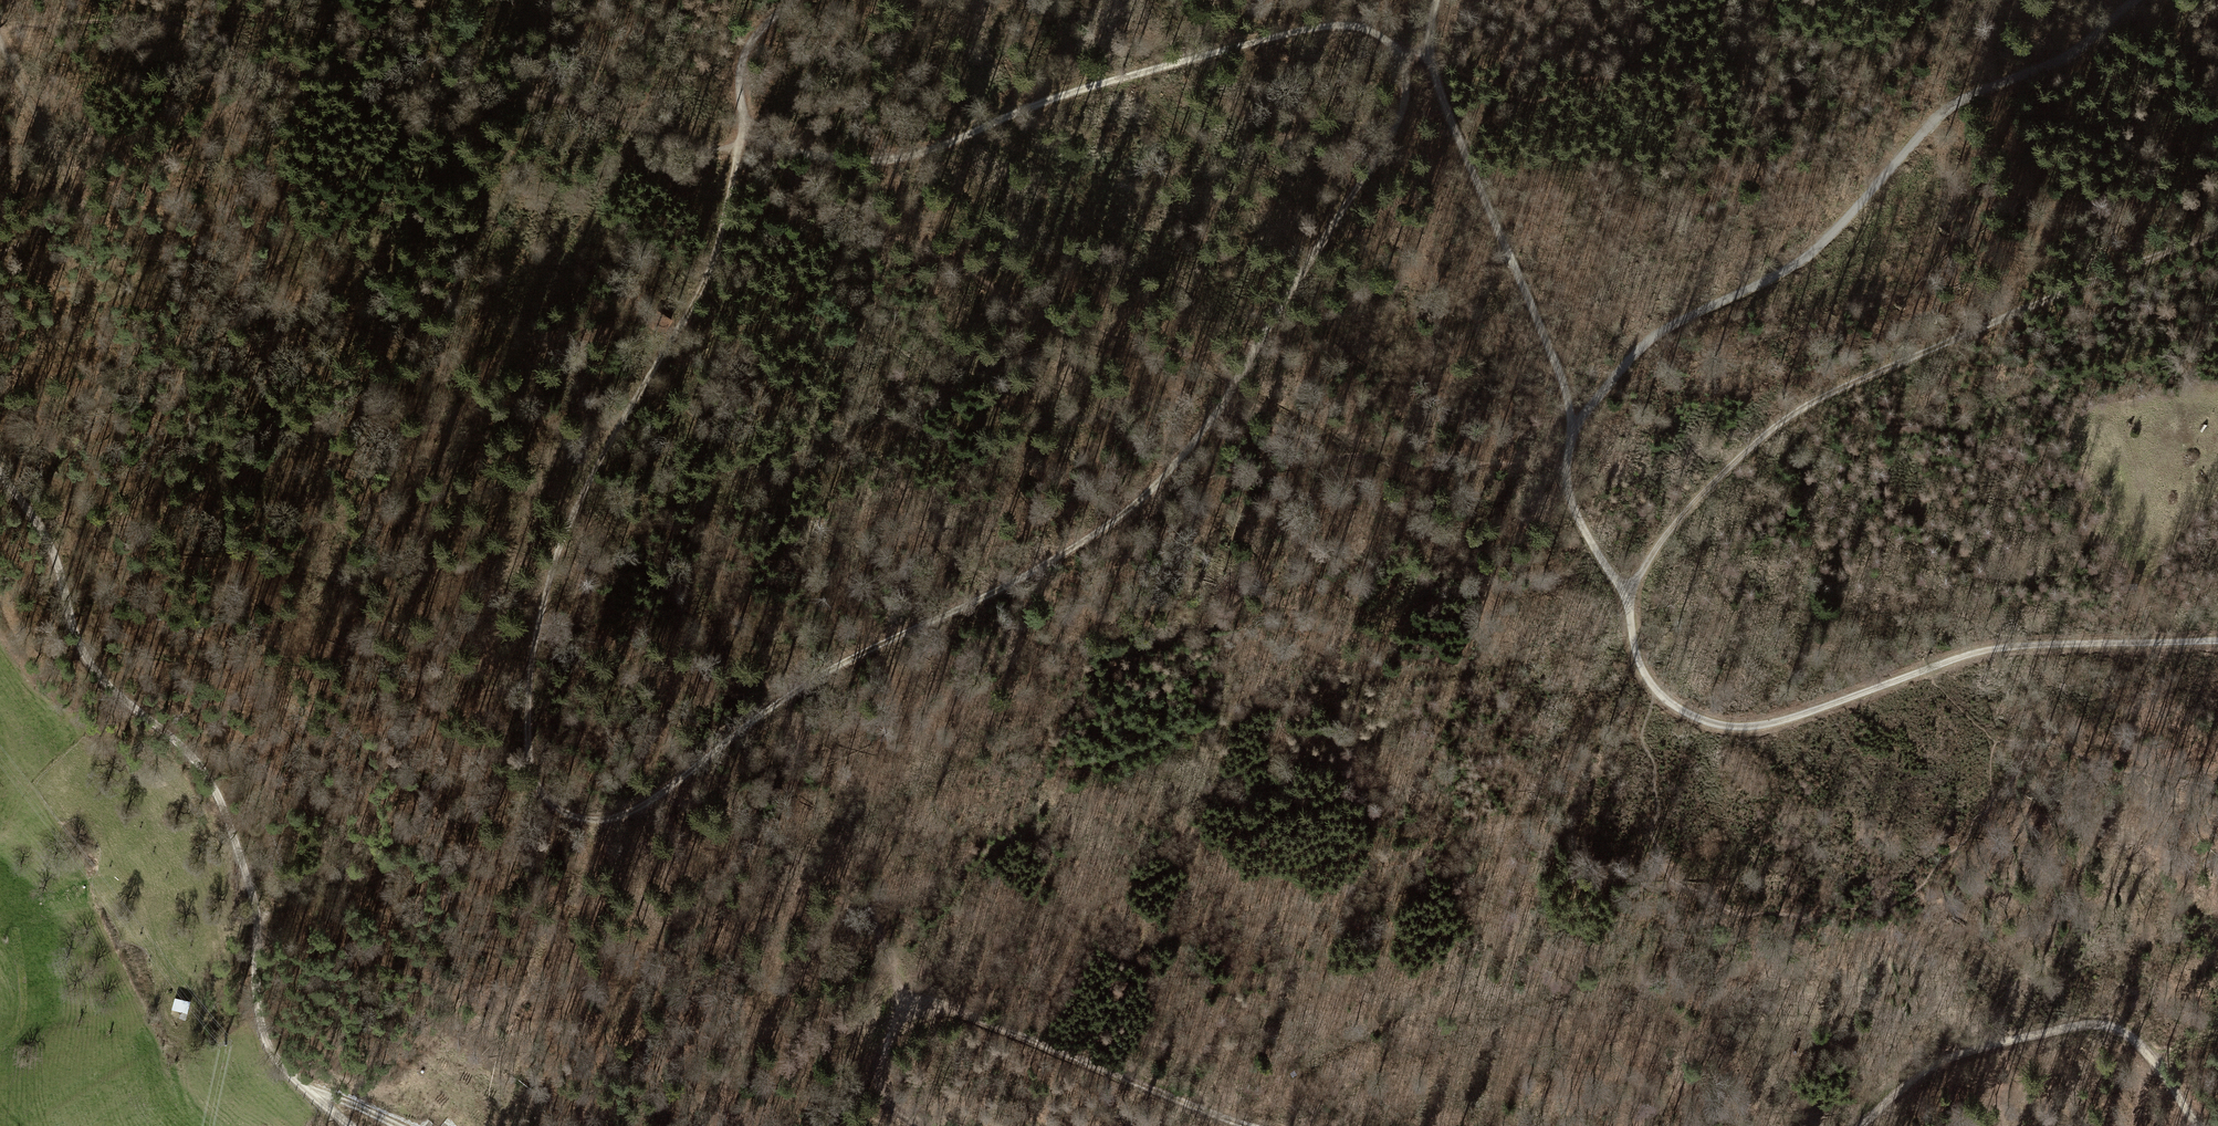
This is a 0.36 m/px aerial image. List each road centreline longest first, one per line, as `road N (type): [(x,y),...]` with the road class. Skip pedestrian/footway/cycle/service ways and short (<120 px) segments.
road 1 (track): [(741,142),(712,265),(575,512),(539,625),(529,688),(529,775),(552,805),(586,820),(633,810),(811,681),(1016,580),(1153,488),(1223,400),(1389,142),(1406,93),(1402,56)]
road 2 (motorway): [(2217,662),(930,931),(669,1009),(486,1084),(408,1125)]
road 3 (motorway): [(856,1125),(1050,1062),(1339,982),(2217,804)]
road 4 (motorway): [(1194,1125),(1440,1067),(1702,1017),(2217,932)]
road 5 (track): [(350,1125),(272,1055),(263,1032),(257,910),(215,789),(174,739),(93,667),(49,546),(0,473)]
road 6 (track): [(2135,0),(2069,58),(1949,105),(1858,208),(1784,271),(1643,343),(1572,435)]
road 7 (track): [(1632,595),(1672,526),(1795,412),(1867,375),(2217,232)]
road 8 (track): [(1402,56),(1356,25),(1303,30),(1064,95),(900,159),(783,149),(743,133)]
road 9 (track): [(2217,640),(1986,650),(1785,721),(1739,728),(1696,718),(1653,688),(1638,661),(1632,595)]
road 10 (track): [(741,142),(679,147),(529,88),(288,78)]
road 11 (track): [(1572,435),(1557,364),(1444,107),(1427,49)]
road 12 (track): [(2198,1125),(2134,1038),(2096,1024),(1938,1060),(1859,1125)]
road 13 (track): [(1257,1125),(957,1012),(908,1001)]
road 14 (track): [(0,41),(111,274)]
road 15 (track): [(1632,595),(1605,566),(1575,509),(1566,481),(1572,435)]
road 16 (track): [(743,133),(744,55),(793,0)]
road 17 (track): [(920,1125),(880,1086),(908,1001)]

